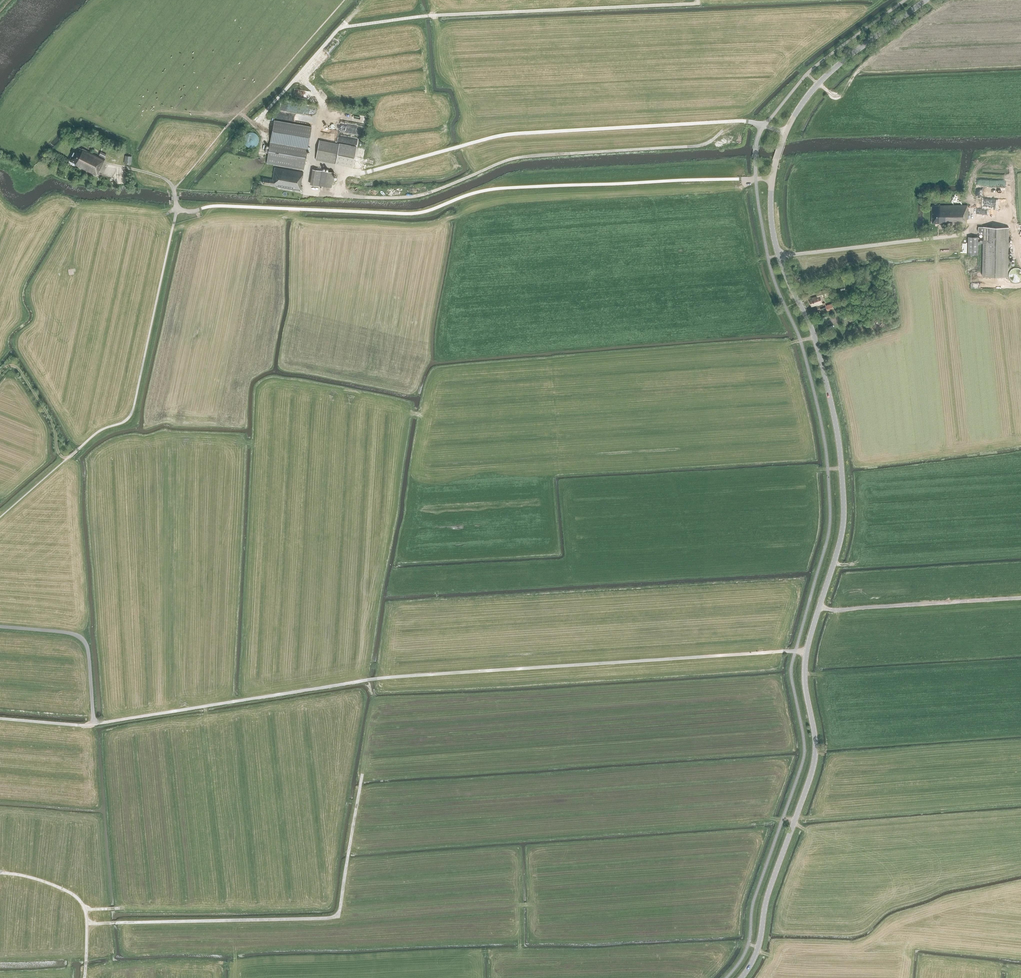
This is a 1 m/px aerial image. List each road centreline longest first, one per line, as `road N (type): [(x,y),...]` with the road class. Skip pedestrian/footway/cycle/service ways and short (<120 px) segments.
road 1 (secondary): [(822,366),(844,514),(805,660),(815,754),(756,954),(741,977)]
road 2 (track): [(239,113),(255,125),(340,28),(698,0)]
road 3 (track): [(87,924),(338,917),(362,774)]
road 4 (track): [(756,260),(964,235),(985,220),(1013,223),(1020,262)]
road 5 (secondary): [(822,366),(774,236),(772,179),(782,143)]
road 6 (secondary): [(926,0),(818,84),(782,143)]
road 7 (track): [(819,607),(1020,598)]

